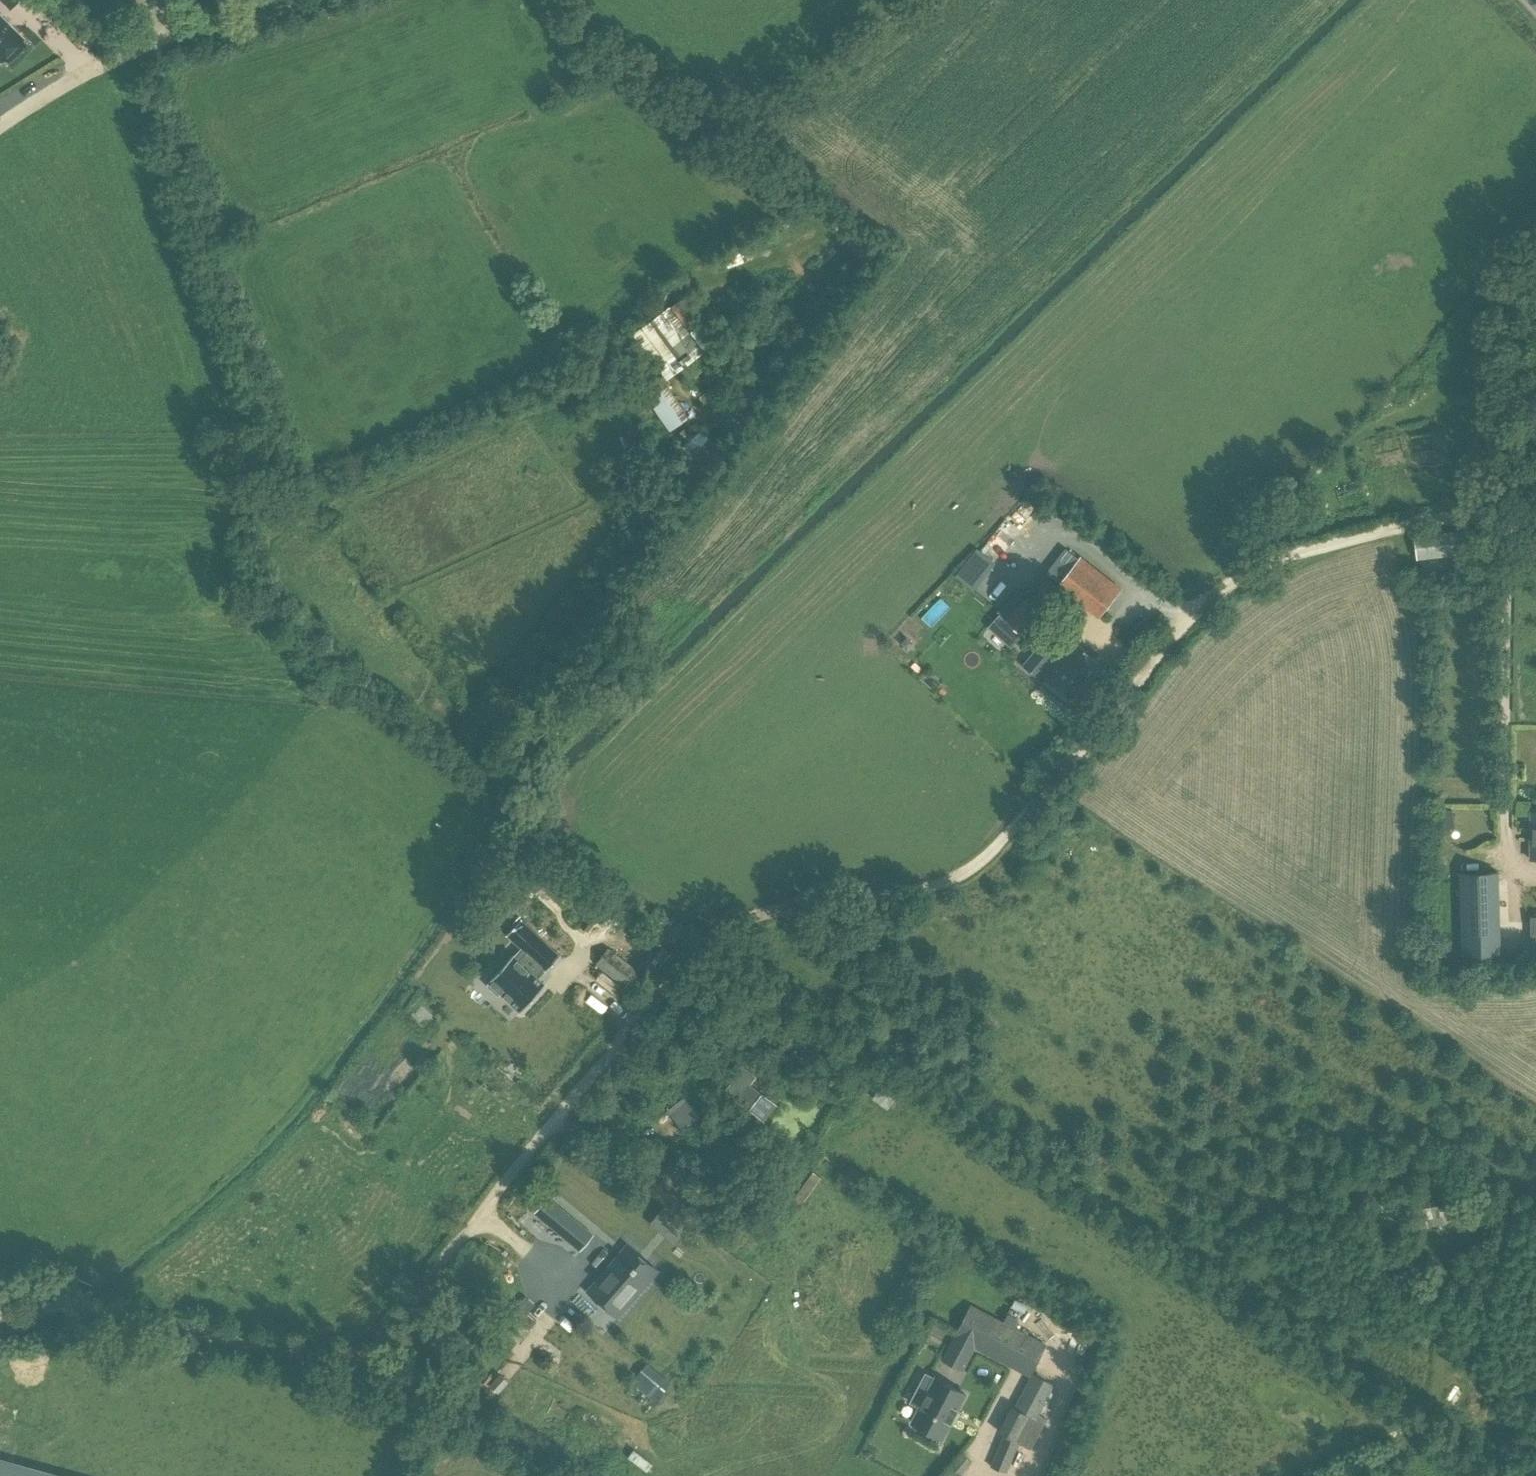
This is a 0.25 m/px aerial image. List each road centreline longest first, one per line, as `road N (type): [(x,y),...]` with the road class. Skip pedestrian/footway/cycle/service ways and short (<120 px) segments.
road 1 (track): [(355,1365),(717,932),(765,913),(938,884),(975,869),(1184,622),(1237,576),(1400,527),(1535,507)]
road 2 (track): [(572,1475),(385,1374),(69,1306)]
road 3 (track): [(0,122),(203,26),(301,0)]
road 4 (track): [(1443,1252),(1432,1406),(1401,1450),(1346,1475)]

